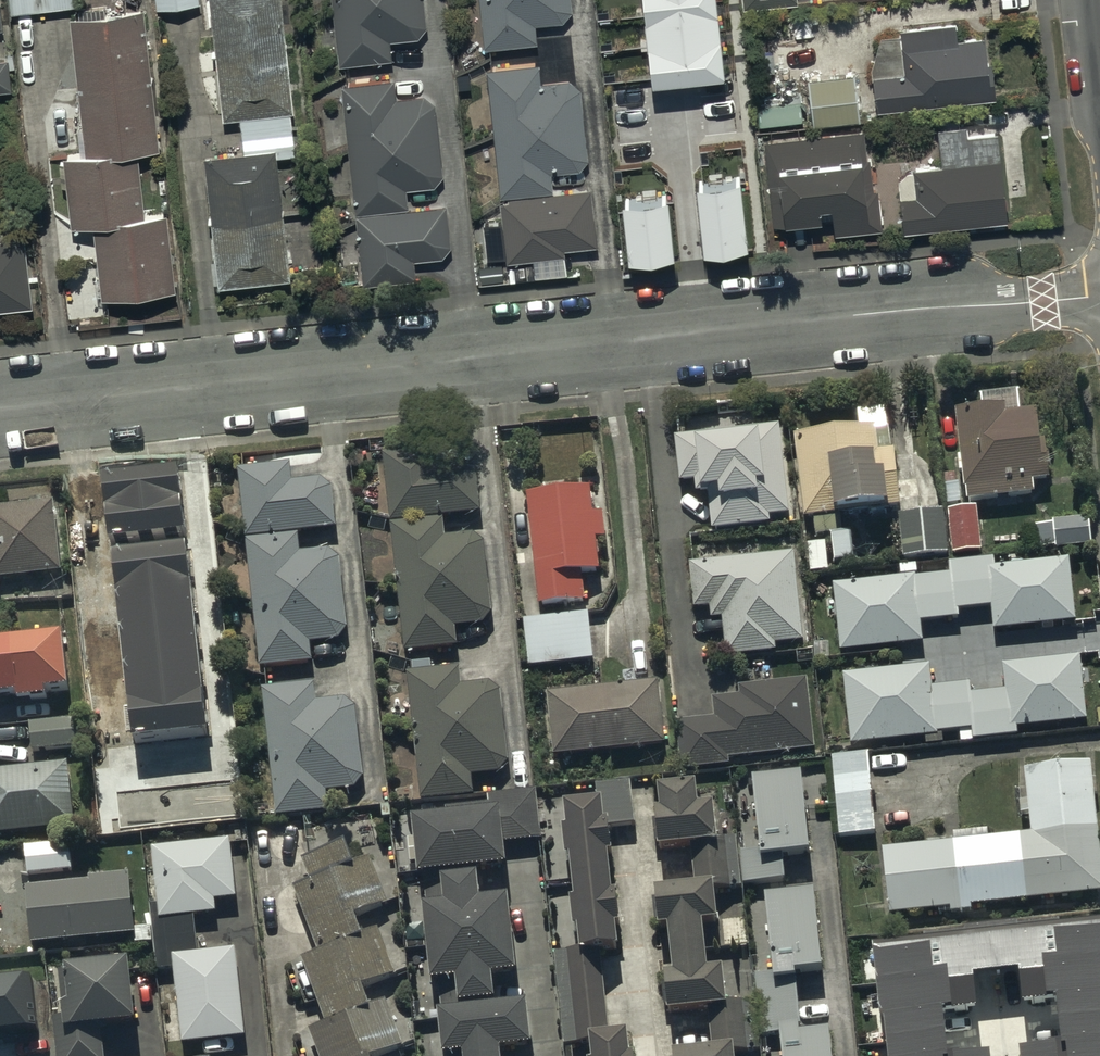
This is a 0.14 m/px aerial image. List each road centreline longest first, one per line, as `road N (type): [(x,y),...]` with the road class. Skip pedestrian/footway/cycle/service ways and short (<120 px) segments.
road 1 (residential): [(0,409),(931,306),(1099,297)]

